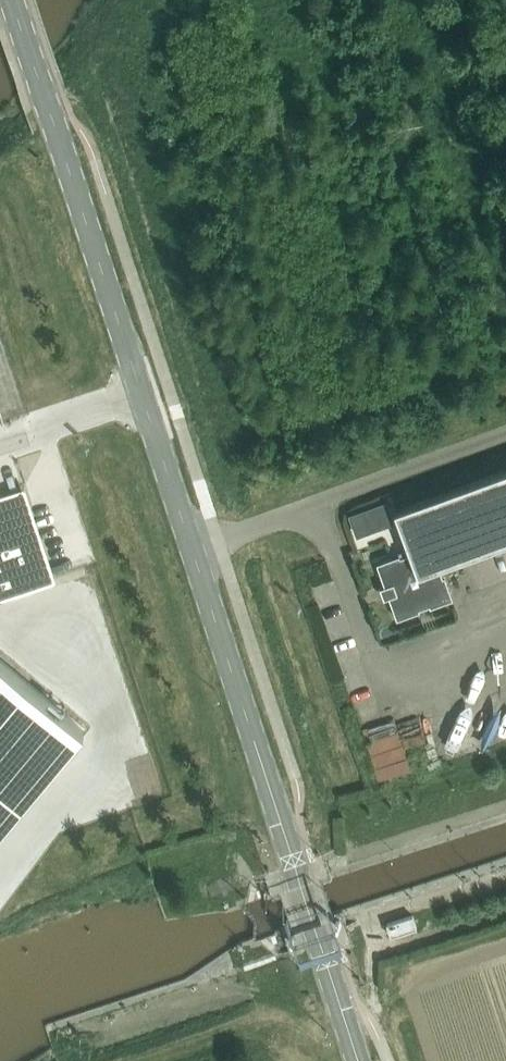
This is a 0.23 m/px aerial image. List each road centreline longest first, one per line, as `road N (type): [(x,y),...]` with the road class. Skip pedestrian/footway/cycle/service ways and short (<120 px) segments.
road 1 (tertiary): [(193,552),(16,0)]
road 2 (tertiary): [(360,1060),(193,552)]
road 3 (unclassified): [(193,552),(505,435)]

